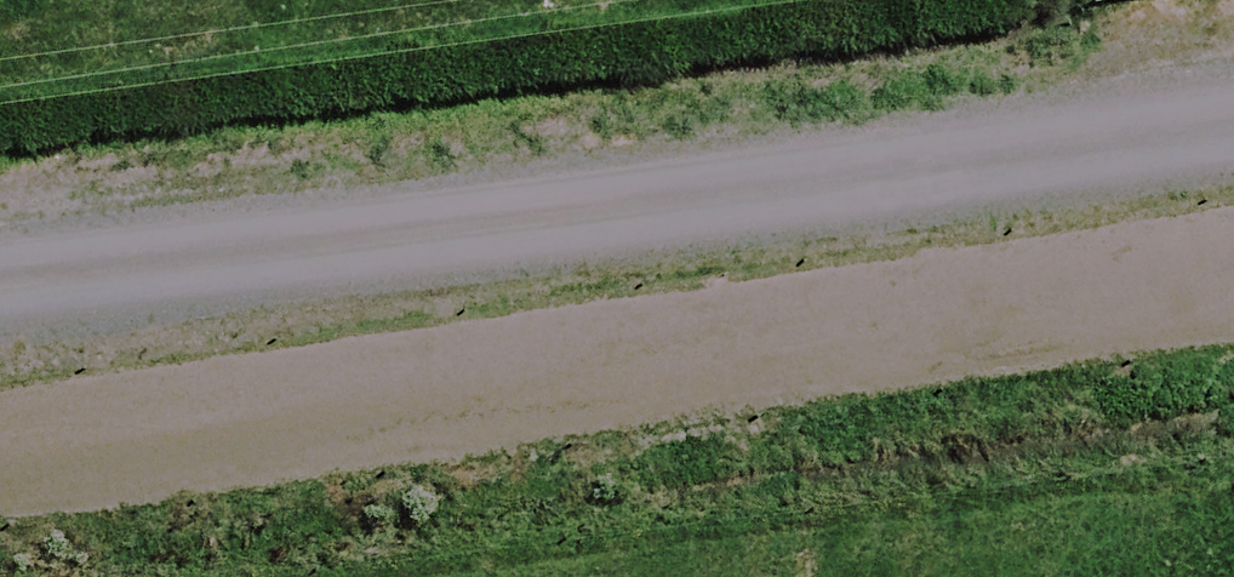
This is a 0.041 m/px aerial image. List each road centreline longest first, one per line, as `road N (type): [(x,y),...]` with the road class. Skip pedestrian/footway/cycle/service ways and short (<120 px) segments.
road 1 (track): [(0,478),(1233,278)]
road 2 (unclassified): [(1233,101),(0,265)]

